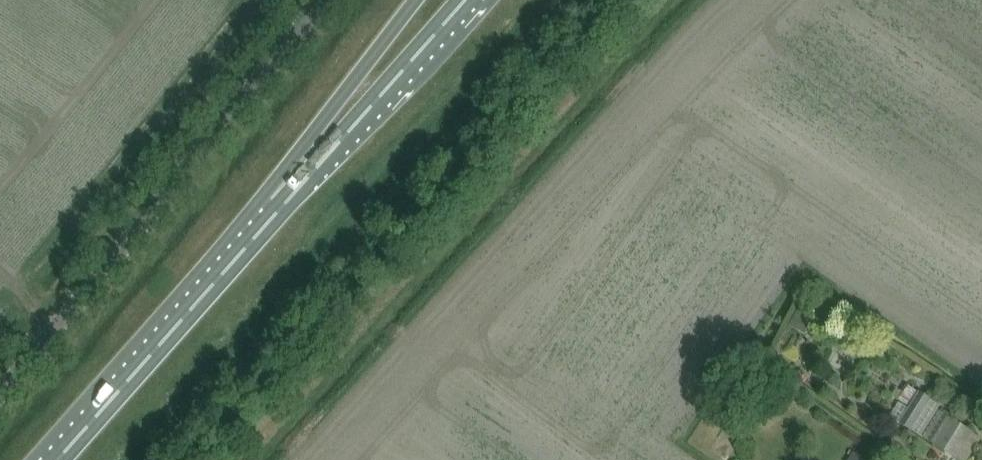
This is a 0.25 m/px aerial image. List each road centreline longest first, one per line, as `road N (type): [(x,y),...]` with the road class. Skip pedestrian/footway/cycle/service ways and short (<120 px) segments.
road 1 (unclassified): [(0,394),(322,0)]
road 2 (trunk): [(189,311),(467,0)]
road 3 (trunk): [(419,0),(189,311)]
road 4 (trunk): [(56,459),(189,311)]

